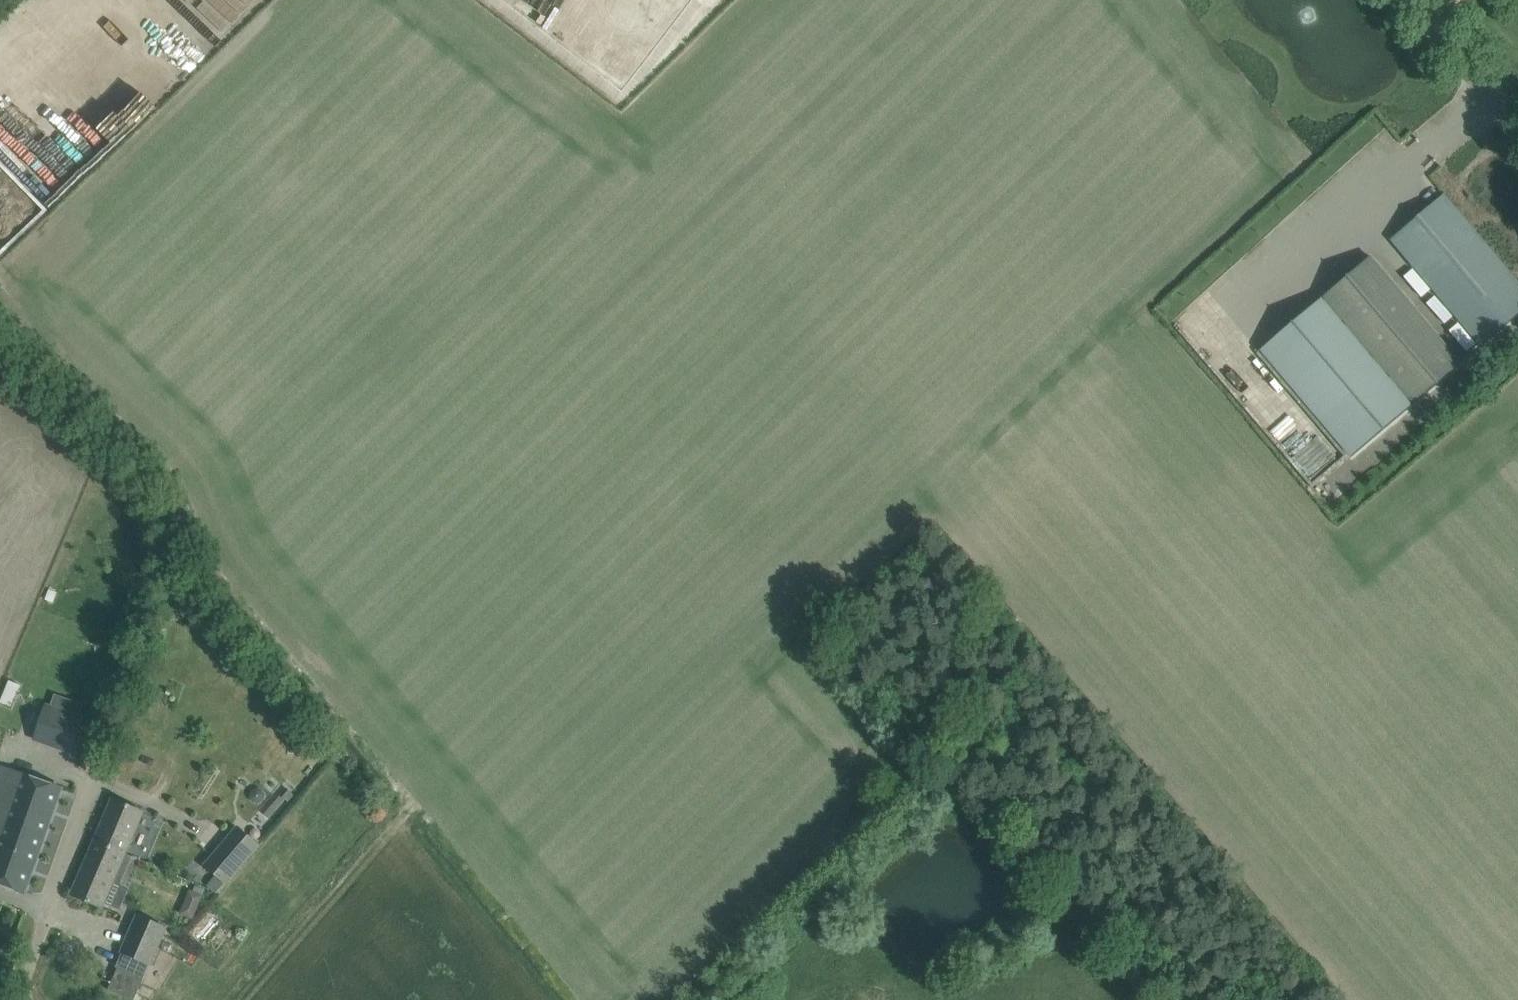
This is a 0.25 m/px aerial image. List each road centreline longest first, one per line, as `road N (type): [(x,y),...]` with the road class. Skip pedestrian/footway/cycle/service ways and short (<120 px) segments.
road 1 (unclassified): [(1517,128),(1410,0)]

